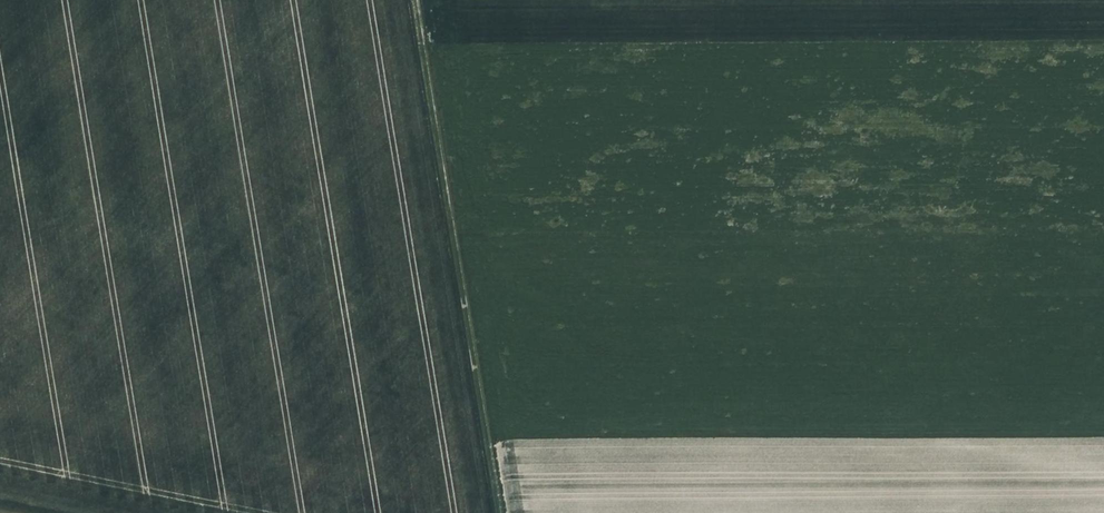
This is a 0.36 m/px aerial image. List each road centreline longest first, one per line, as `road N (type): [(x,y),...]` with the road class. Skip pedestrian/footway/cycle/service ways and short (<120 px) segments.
road 1 (track): [(498,512),(416,0)]

